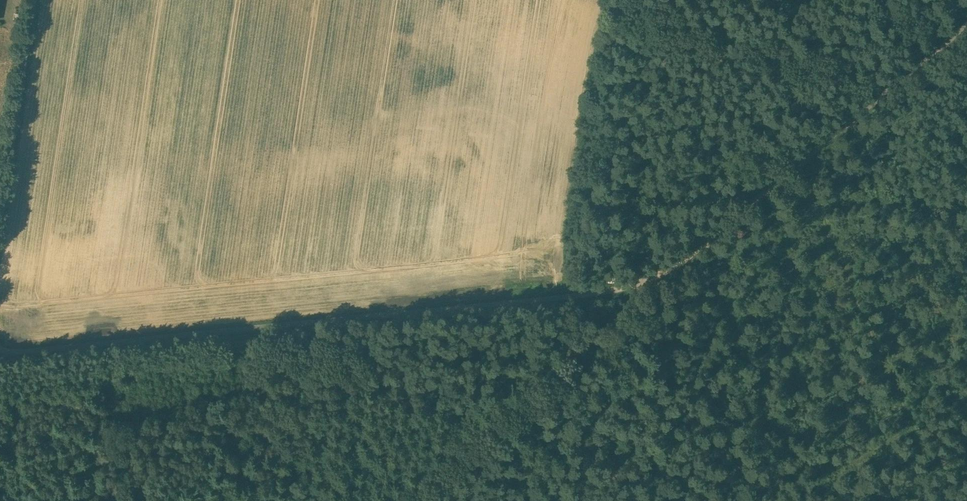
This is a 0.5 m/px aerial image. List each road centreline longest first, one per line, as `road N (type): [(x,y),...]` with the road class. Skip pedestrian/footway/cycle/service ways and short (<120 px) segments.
road 1 (unclassified): [(0,350),(567,297),(646,282),(966,33)]
road 2 (track): [(401,500),(568,365),(646,282)]
road 3 (unclassified): [(33,0),(0,222)]

